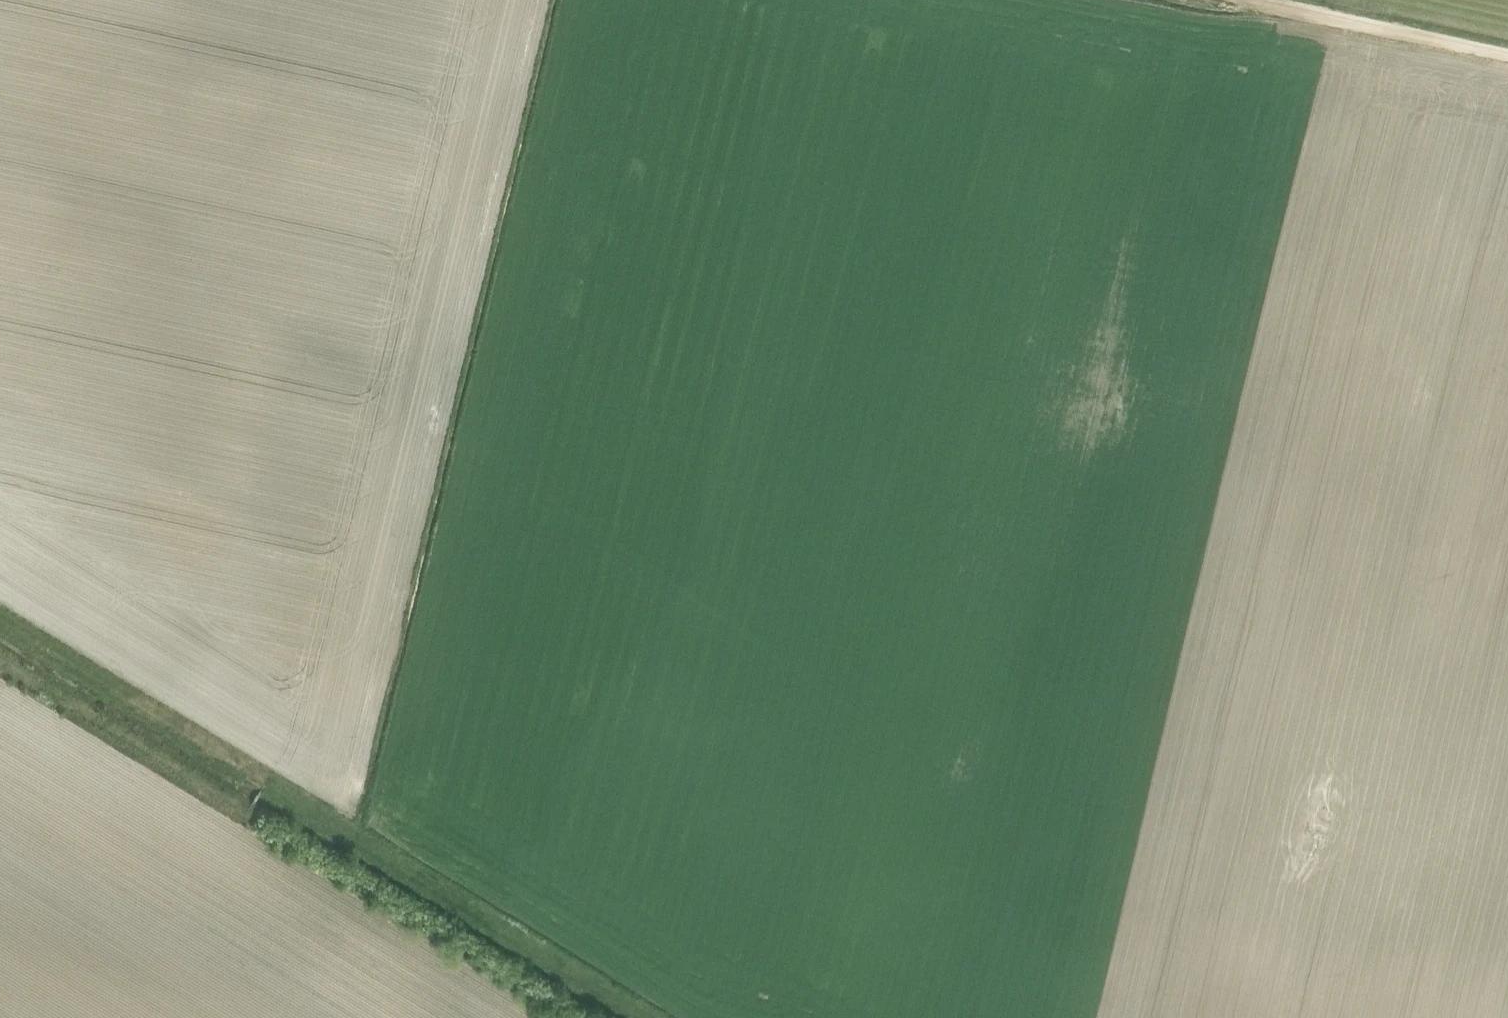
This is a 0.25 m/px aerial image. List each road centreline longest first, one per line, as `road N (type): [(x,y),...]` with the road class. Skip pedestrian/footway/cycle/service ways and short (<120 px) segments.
road 1 (track): [(1507,56),(1257,0)]

